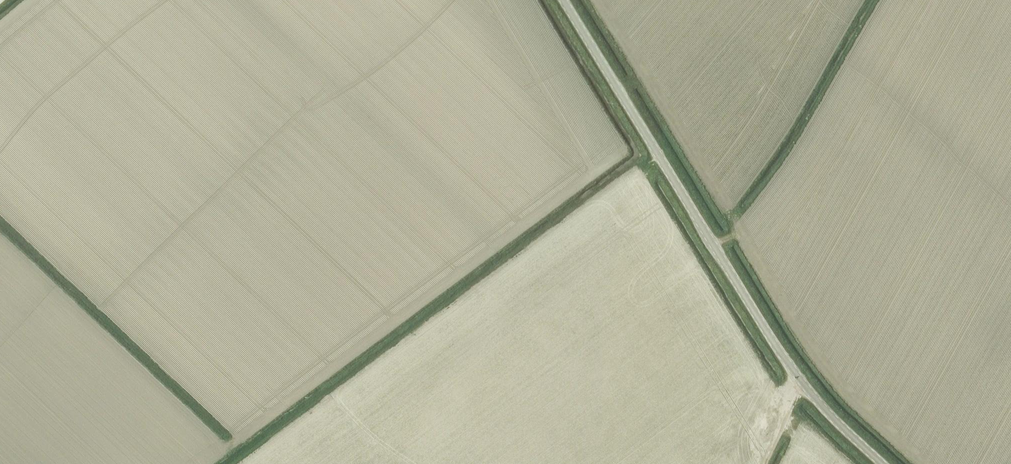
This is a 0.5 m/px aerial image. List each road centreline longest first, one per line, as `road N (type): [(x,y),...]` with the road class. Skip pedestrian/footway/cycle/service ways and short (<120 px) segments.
road 1 (unclassified): [(883,463),(792,370),(563,0)]

